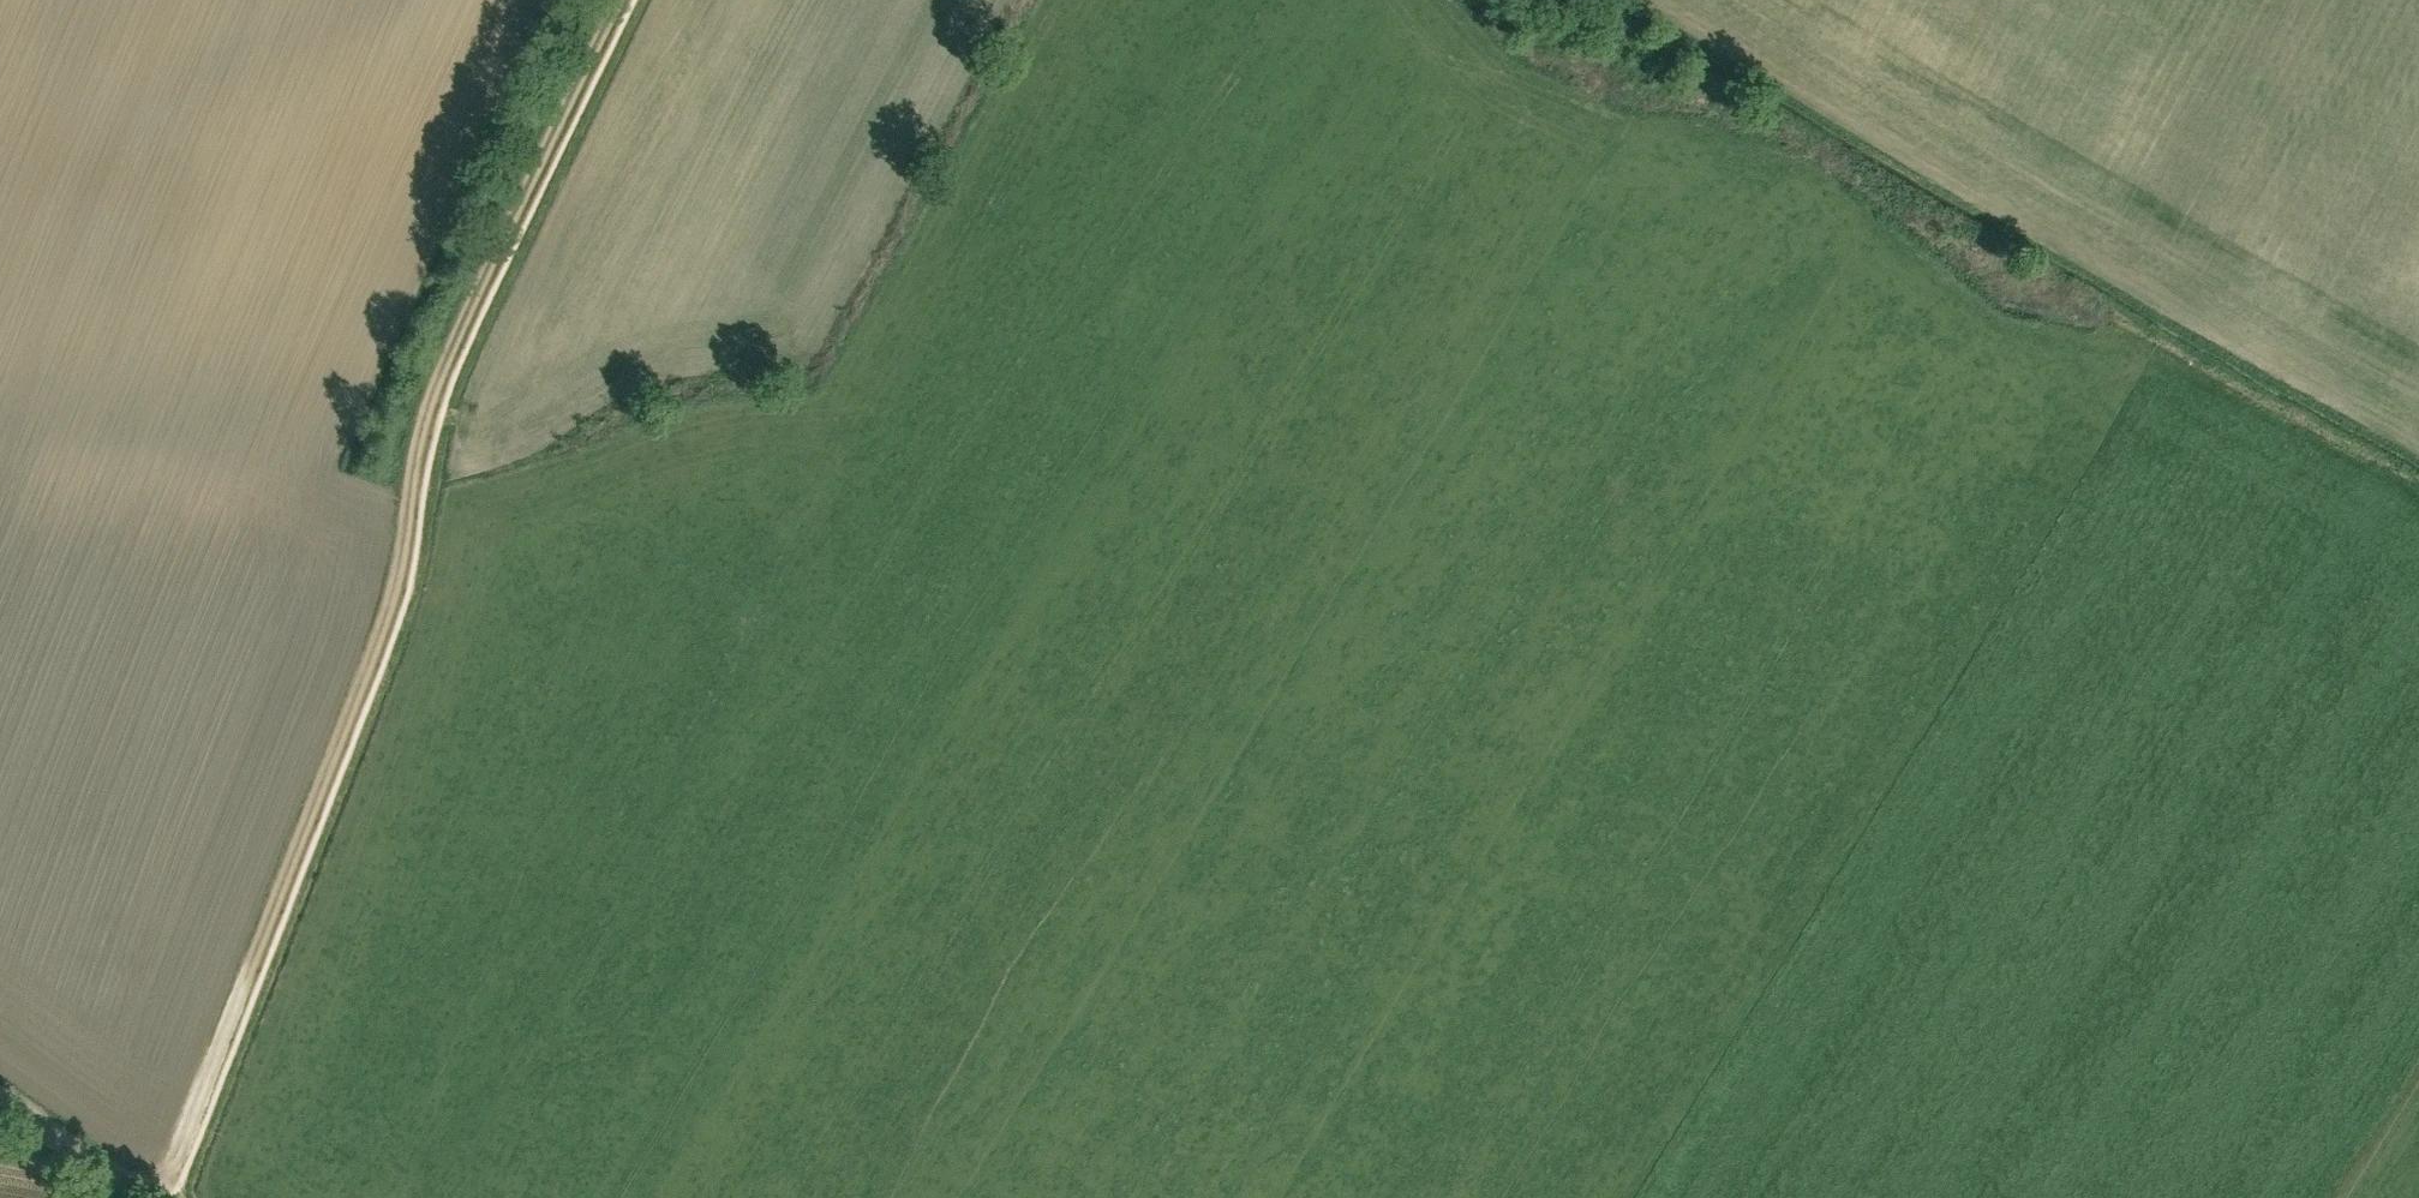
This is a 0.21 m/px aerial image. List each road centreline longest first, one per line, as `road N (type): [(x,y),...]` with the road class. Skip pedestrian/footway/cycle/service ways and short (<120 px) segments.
road 1 (track): [(614,0),(444,350),(412,462),(393,590),(154,1197)]
road 2 (unclassified): [(140,1197),(0,1105)]

